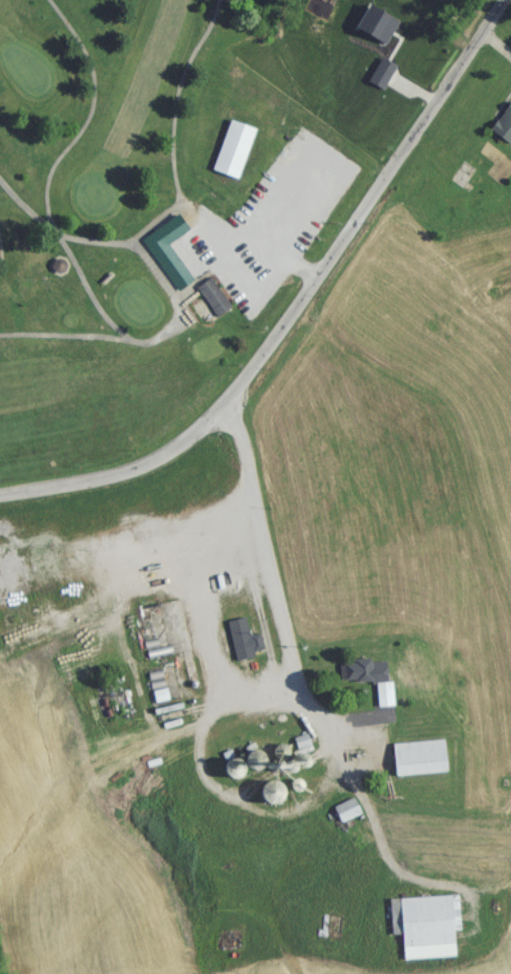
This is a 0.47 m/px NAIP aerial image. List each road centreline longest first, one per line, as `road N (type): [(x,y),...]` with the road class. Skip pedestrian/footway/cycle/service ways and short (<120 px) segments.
road 1 (residential): [(0,502),(126,480),(227,416),(500,0)]
road 2 (residential): [(227,416),(245,459),(299,708)]

